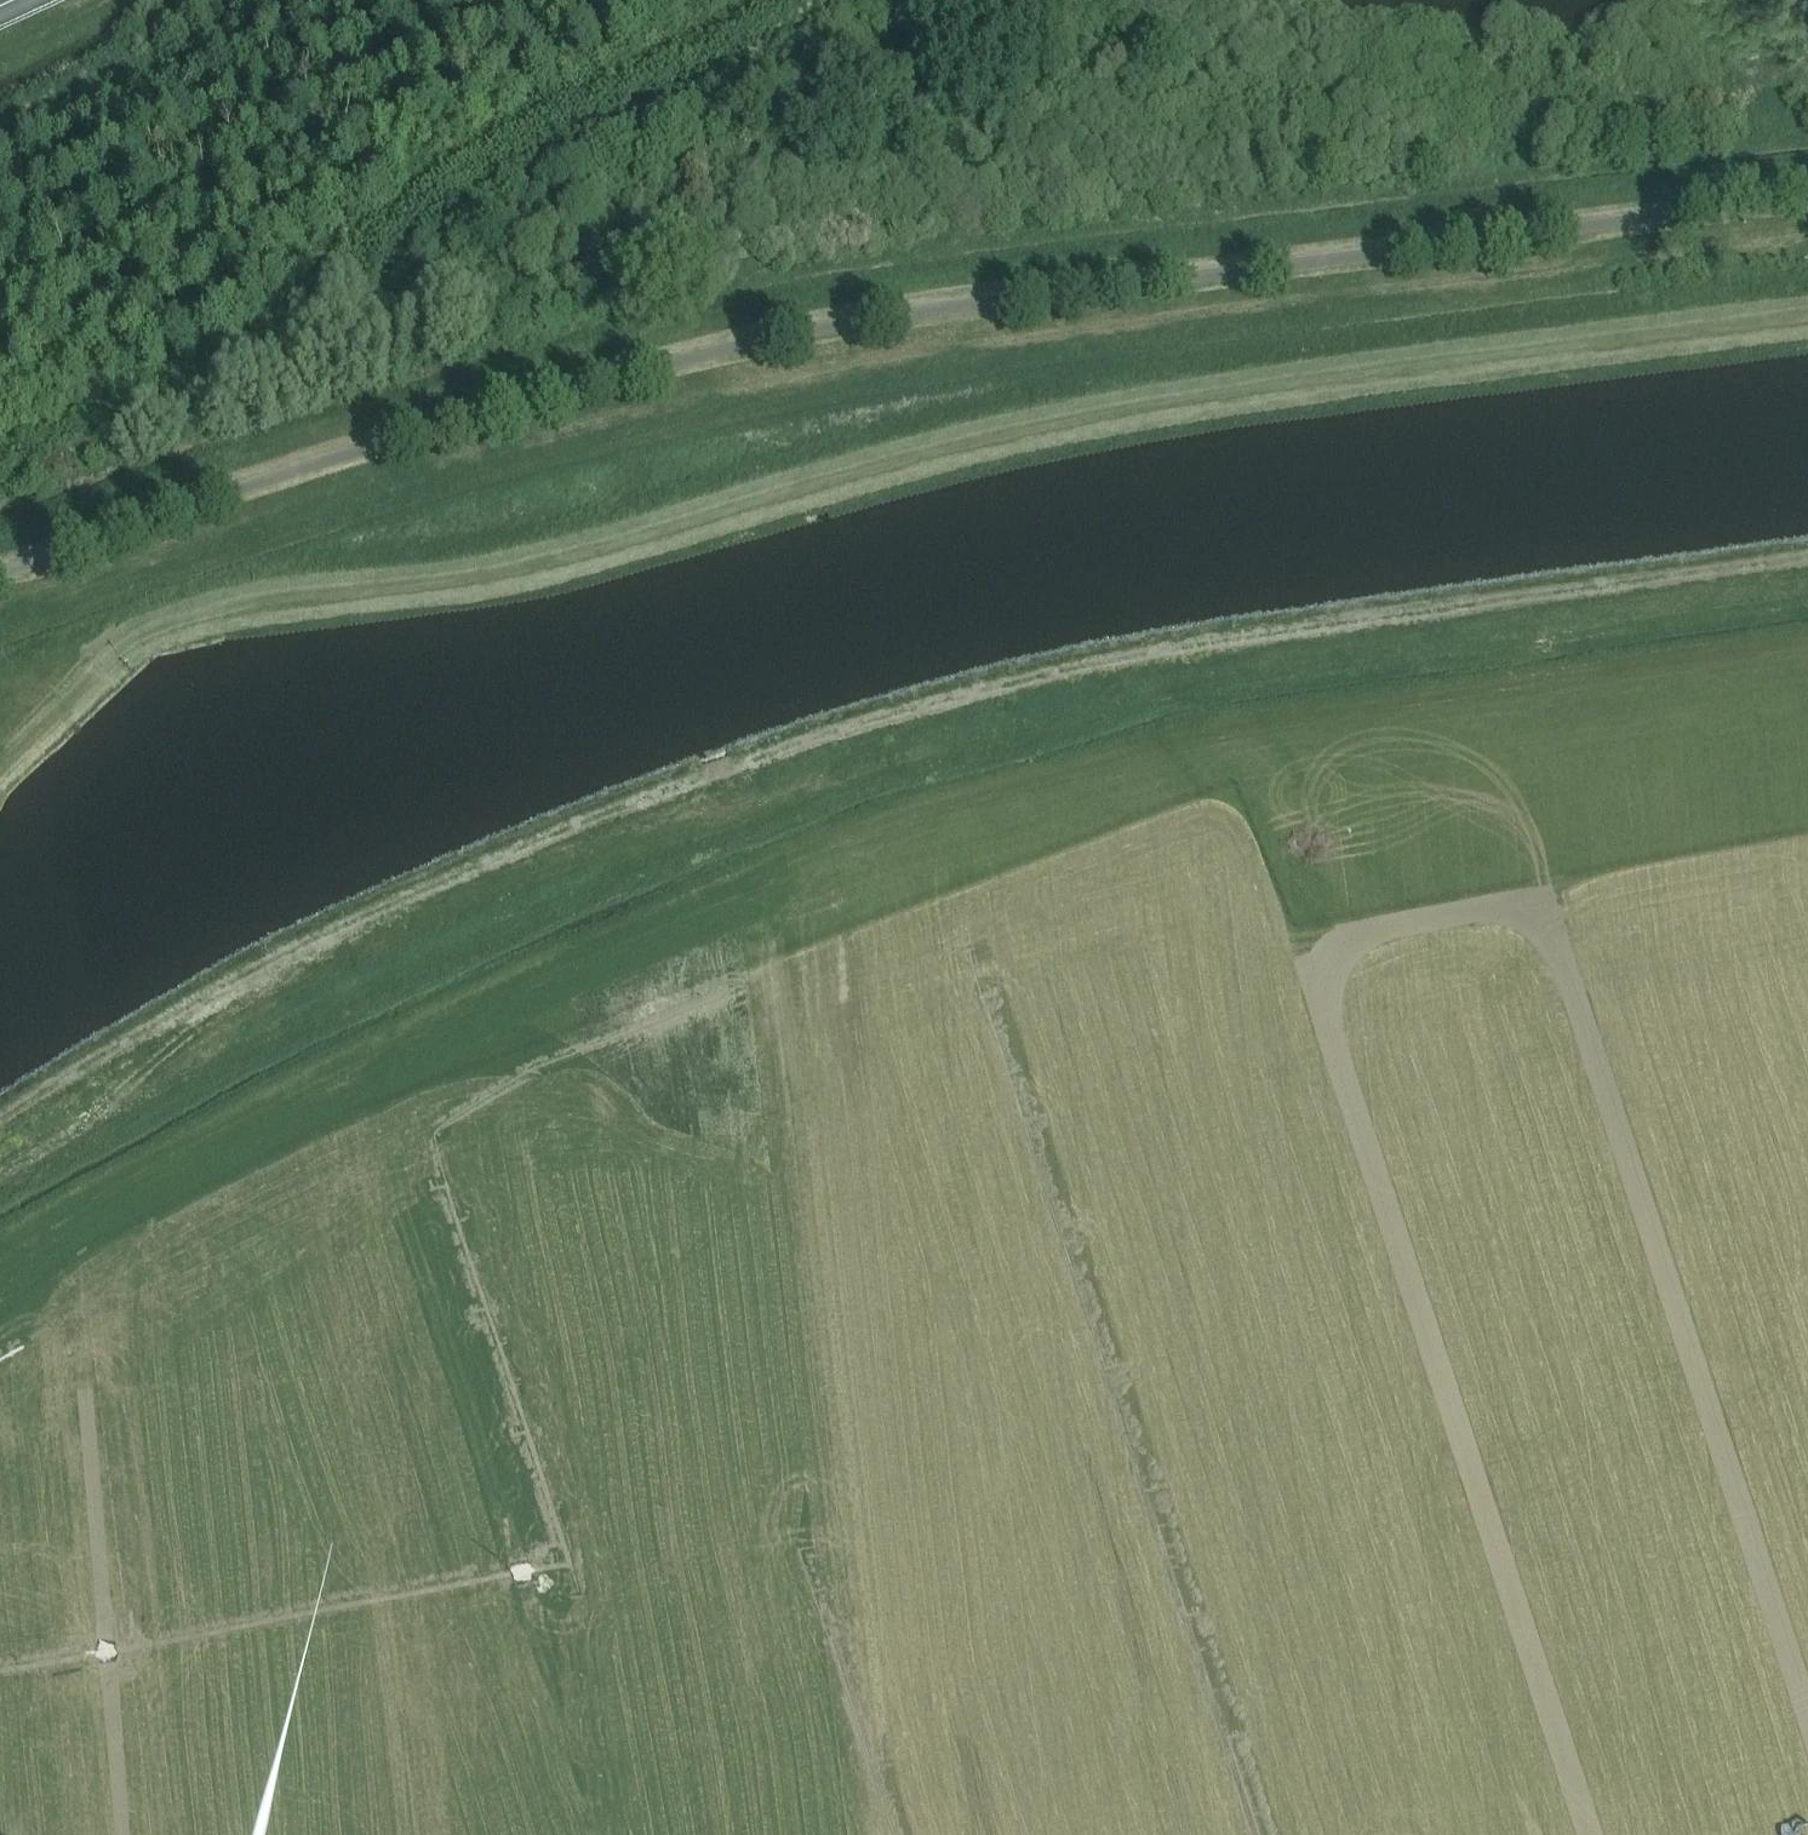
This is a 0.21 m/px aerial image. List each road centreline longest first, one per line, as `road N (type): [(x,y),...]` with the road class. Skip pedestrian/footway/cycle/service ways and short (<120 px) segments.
road 1 (unclassified): [(1807,198),(837,323),(459,420),(0,576)]

